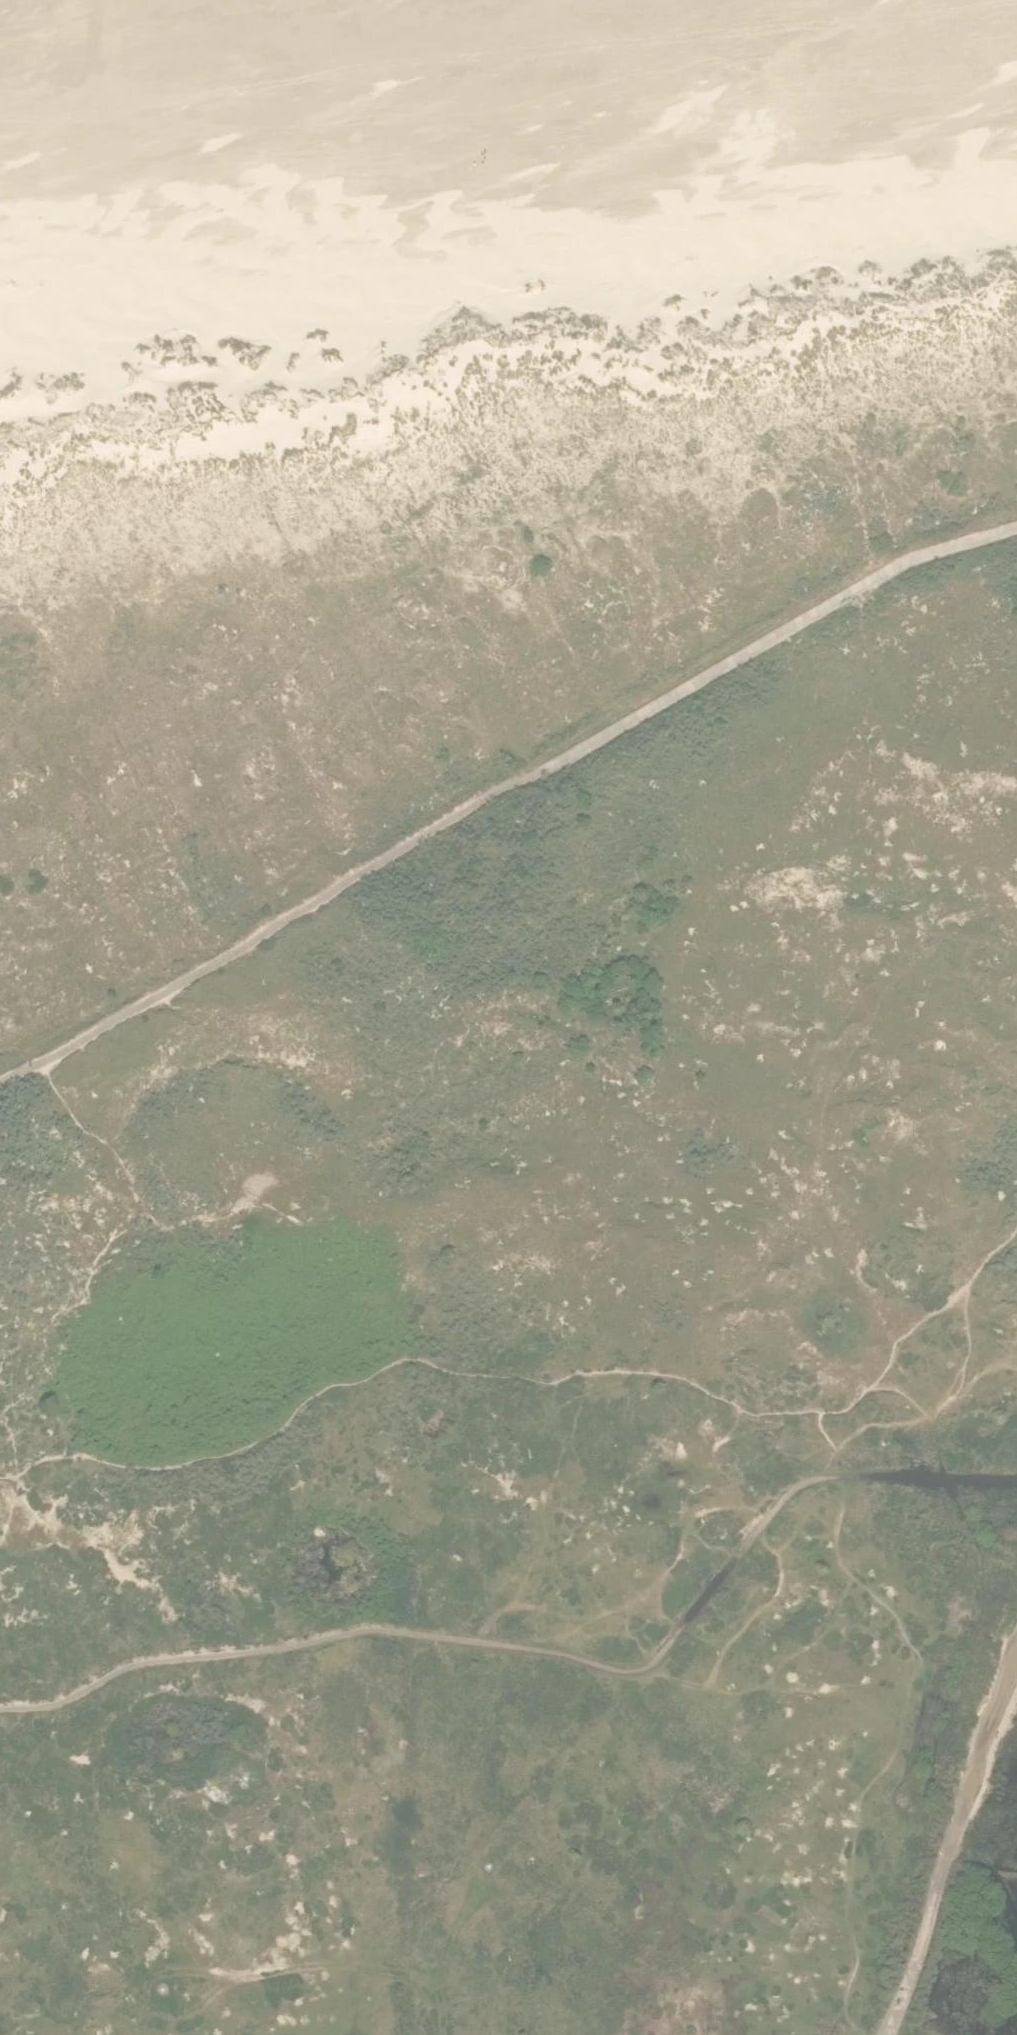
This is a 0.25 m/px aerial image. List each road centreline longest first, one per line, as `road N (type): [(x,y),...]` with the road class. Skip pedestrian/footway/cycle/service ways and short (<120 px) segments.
road 1 (track): [(941,1856),(961,1886),(968,1952),(1004,2000),(1015,2034)]

